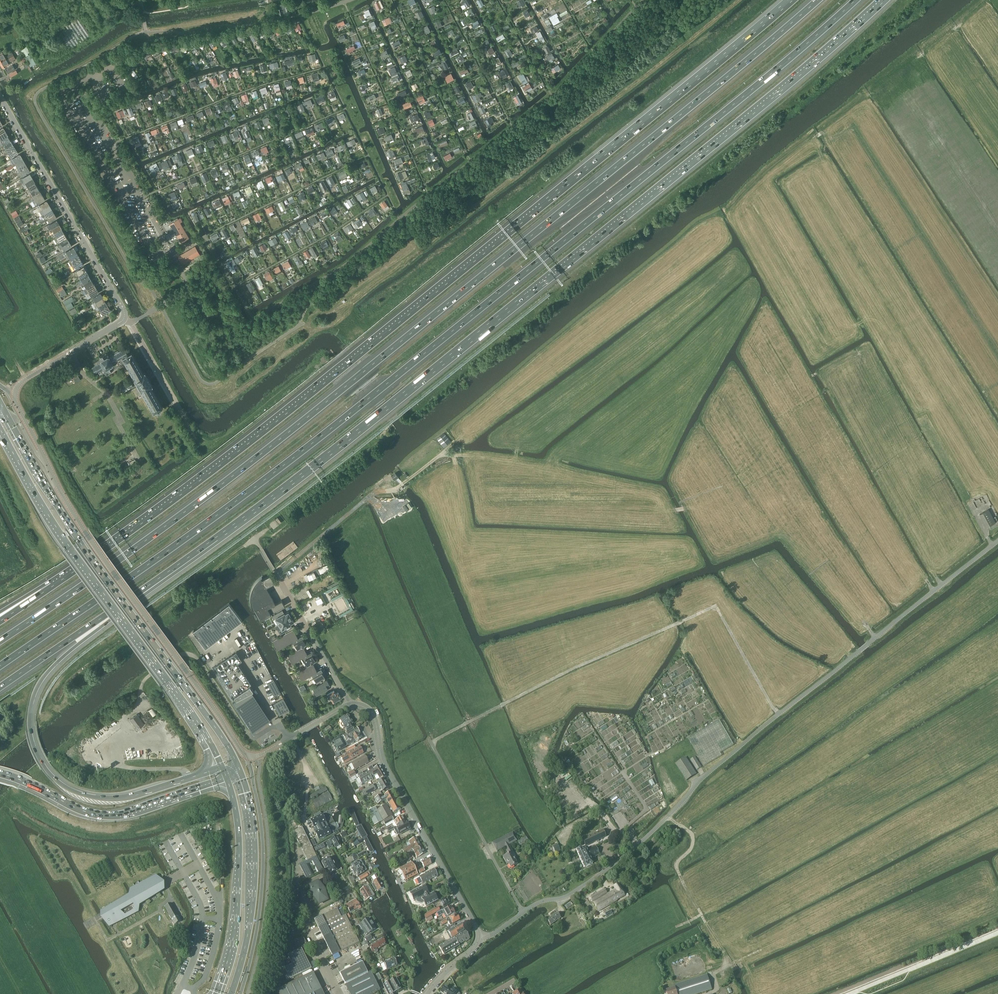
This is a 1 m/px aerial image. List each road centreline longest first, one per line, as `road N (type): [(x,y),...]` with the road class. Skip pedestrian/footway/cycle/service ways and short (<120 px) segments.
road 1 (motorway): [(0,665),(361,405),(855,0)]
road 2 (motorway): [(818,0),(225,482),(0,641)]
road 3 (motorway): [(791,0),(275,420),(56,584)]
road 4 (motorway): [(159,581),(531,293),(882,0)]
road 5 (unclassified): [(478,937),(603,871),(778,714),(997,541)]
road 6 (residential): [(185,670),(87,535),(15,400),(23,381),(124,319)]
road 7 (motorway): [(222,768),(138,795),(99,798),(64,786),(34,747),(31,708),(44,676),(159,581)]
road 8 (primary): [(239,769),(79,541),(5,411)]
road 9 (primary): [(0,429),(68,548),(222,768)]
road 10 (track): [(504,704),(713,607),(778,714)]
road 11 (residential): [(478,937),(383,763),(373,716),(349,705)]
road 12 (residential): [(124,319),(0,95)]
road 13 (motorway): [(0,774),(110,816),(227,781)]
road 14 (primary): [(231,993),(255,866),(239,769)]
road 15 (primary): [(227,781),(238,826),(237,914),(216,993)]
road 16 (motorway): [(0,687),(159,581)]
road 17 (residential): [(349,705),(273,569)]

